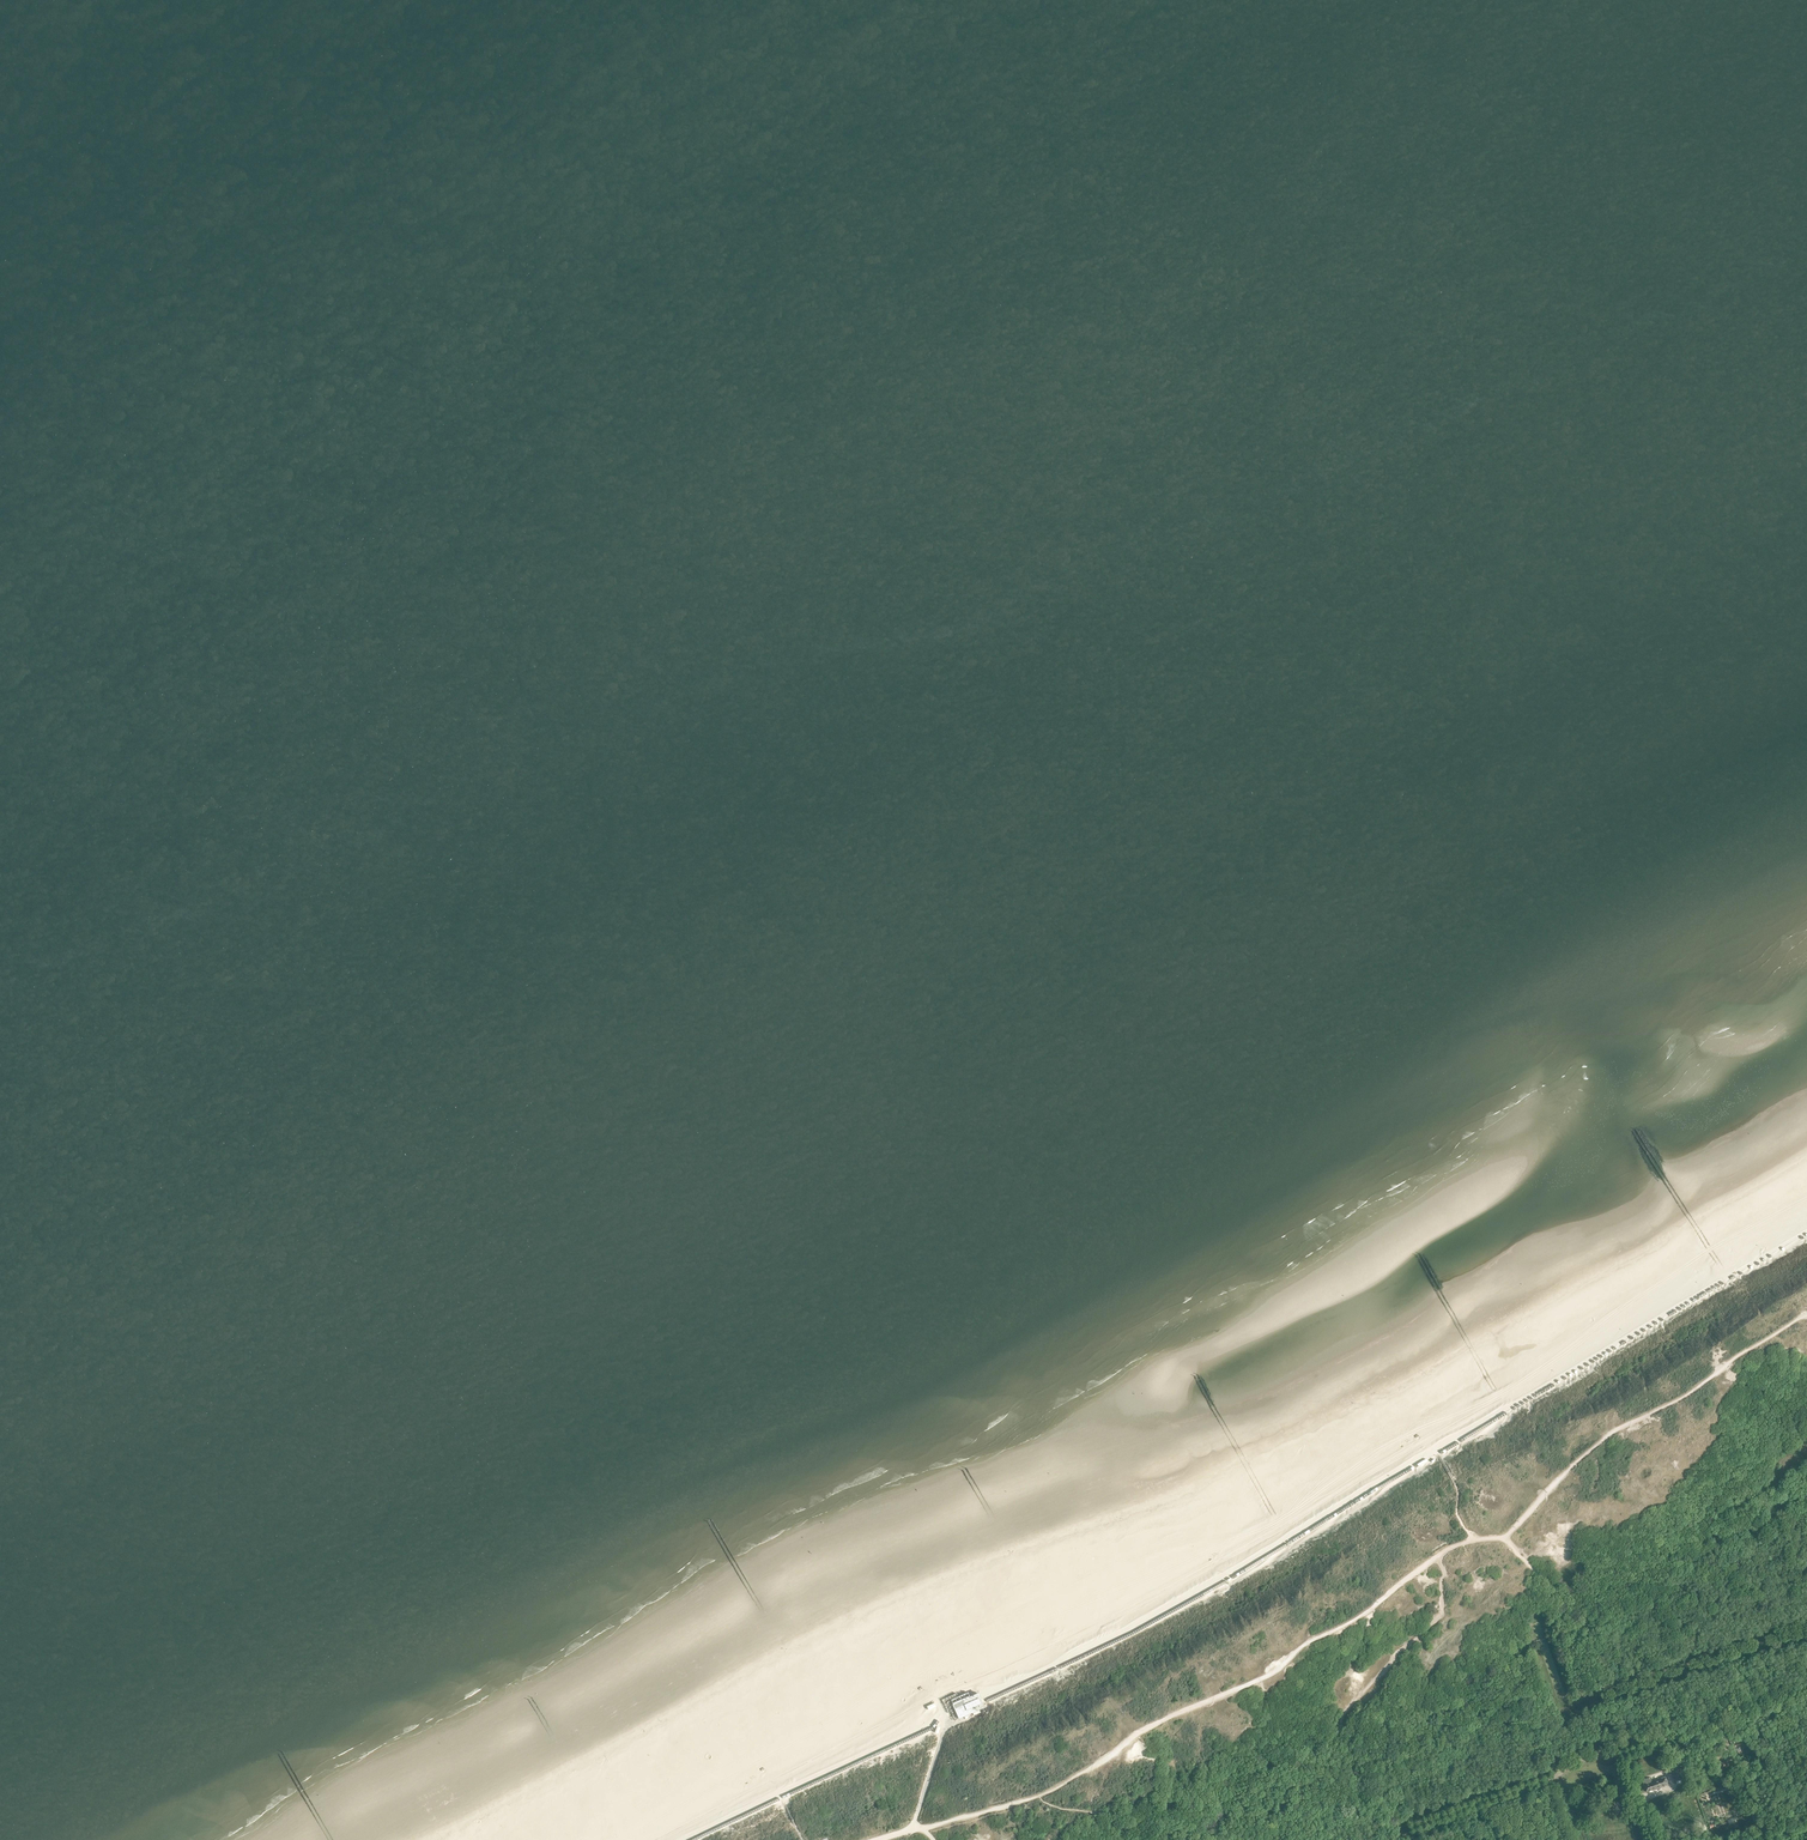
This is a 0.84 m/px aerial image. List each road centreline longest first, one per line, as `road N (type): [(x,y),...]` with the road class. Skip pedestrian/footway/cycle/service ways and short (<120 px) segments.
road 1 (track): [(875,1839),(1038,1796),(1165,1717),(1272,1675),(1451,1546),(1503,1538),(1608,1436),(1688,1394),(1806,1313)]
road 2 (track): [(1576,1629),(1623,1752),(1577,1759),(1558,1775),(1405,1830),(1408,1839)]
road 3 (track): [(1655,1839),(1623,1752),(1806,1690)]

